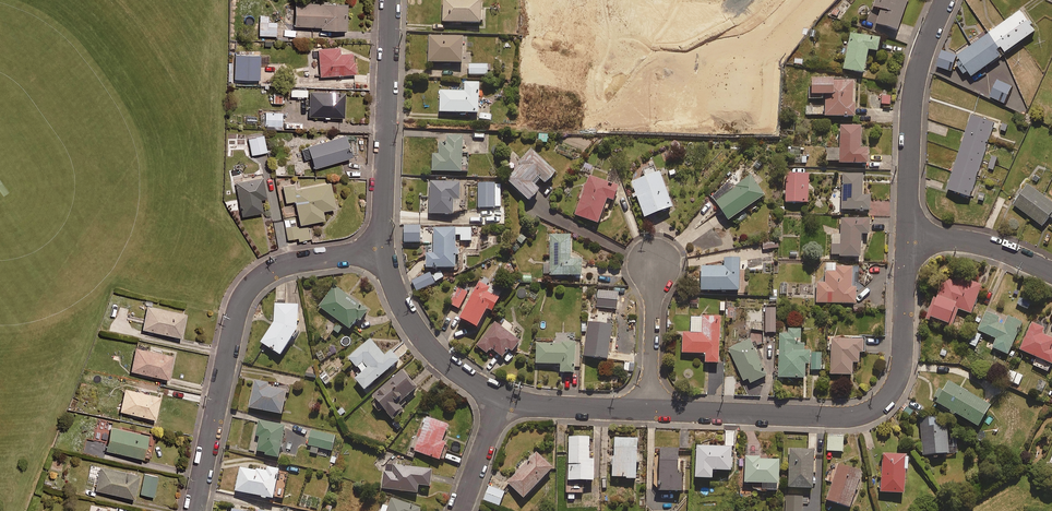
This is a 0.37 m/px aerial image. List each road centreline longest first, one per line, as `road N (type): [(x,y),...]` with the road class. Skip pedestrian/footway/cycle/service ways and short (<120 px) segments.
road 1 (residential): [(906,241),(903,365),(877,407),(852,417),(651,410)]
road 2 (residential): [(382,251),(295,261),(256,279),(241,302),(195,510)]
road 3 (residential): [(382,251),(390,0)]
road 4 (residential): [(945,0),(913,84),(906,241)]
road 5 (residential): [(501,398),(442,359),(405,309),(382,251)]
road 6 (residential): [(651,410),(531,407),(501,398)]
road 7 (residential): [(1051,272),(962,241),(906,241)]
road 8 (residential): [(651,410),(656,262)]

